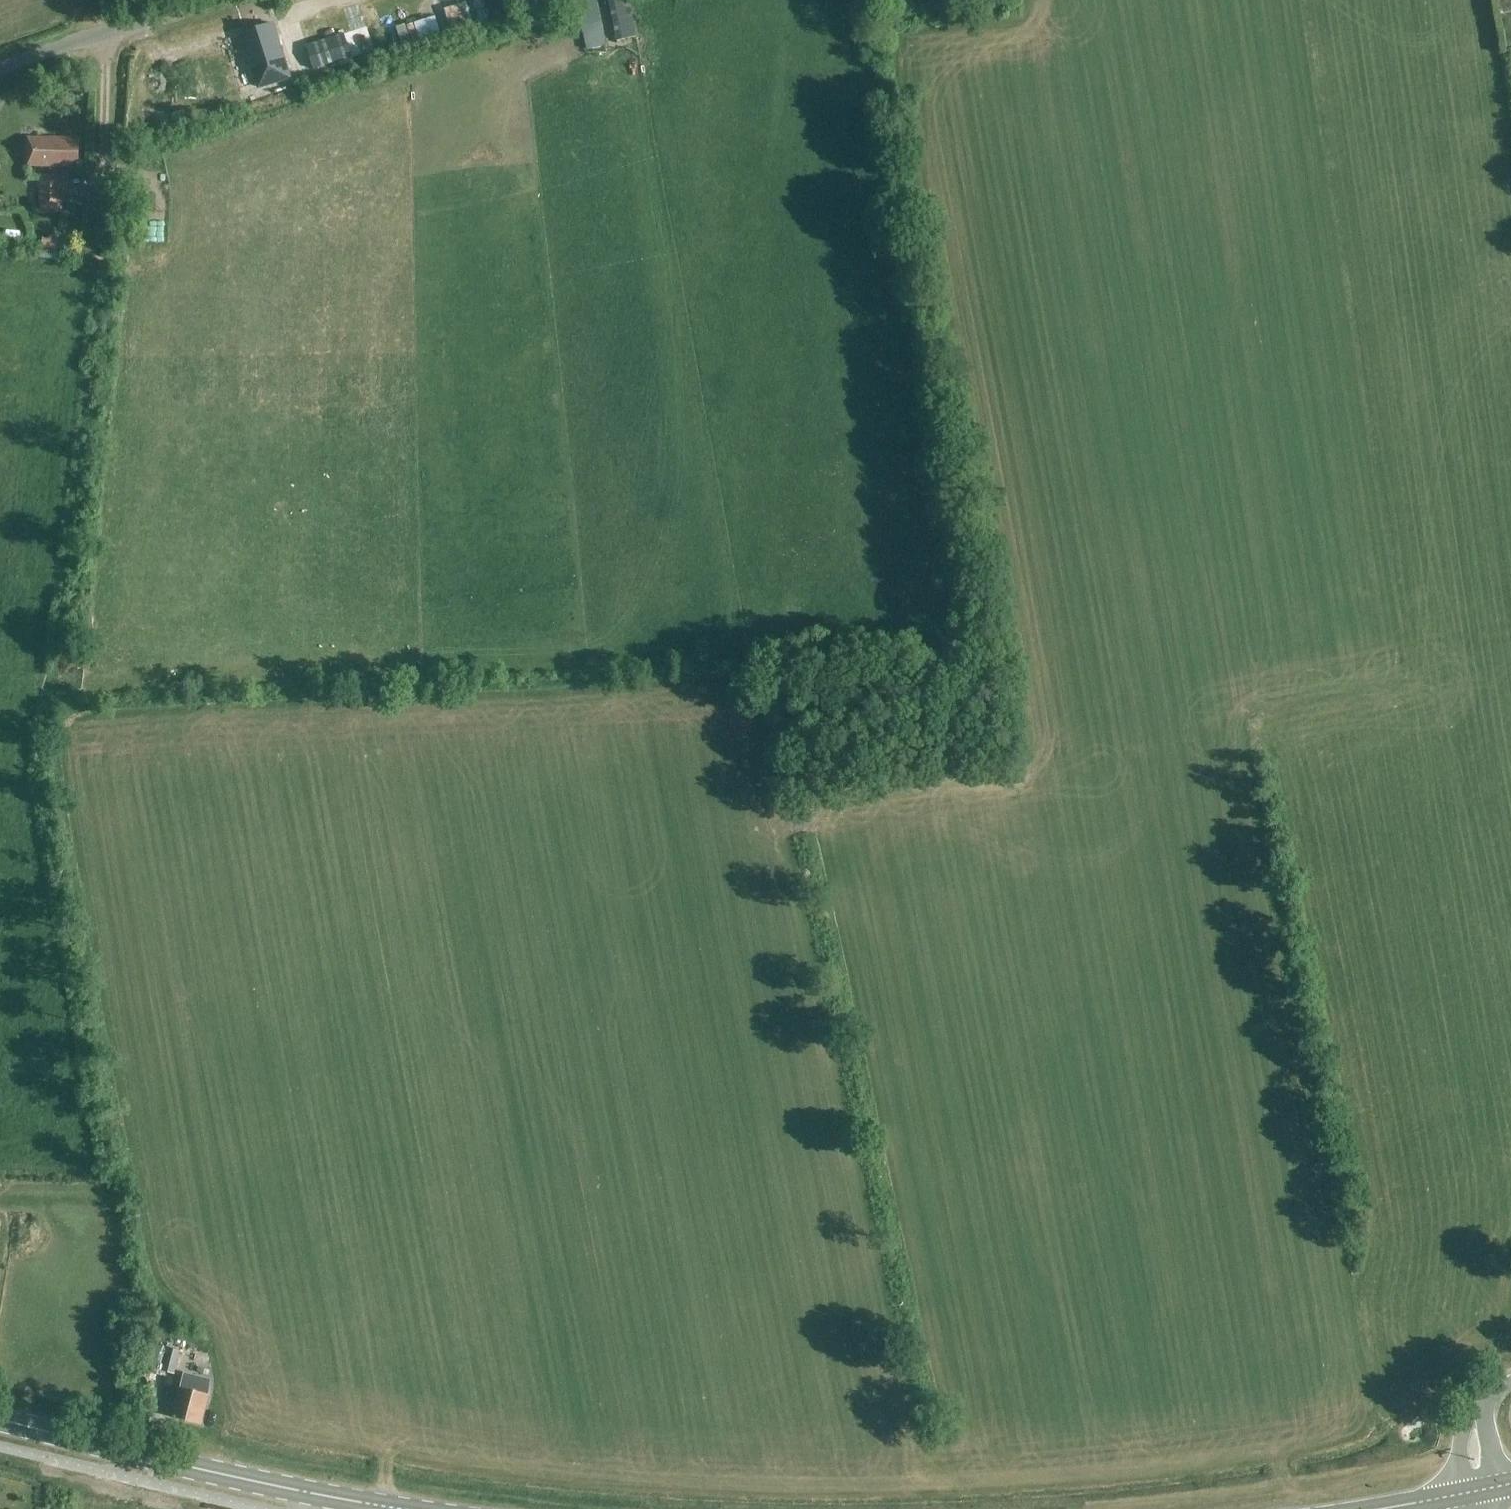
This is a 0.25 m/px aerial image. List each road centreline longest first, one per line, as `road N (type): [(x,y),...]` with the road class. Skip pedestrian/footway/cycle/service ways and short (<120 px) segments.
road 1 (secondary): [(398,1508),(0,1420)]
road 2 (unclassified): [(0,69),(211,0)]

